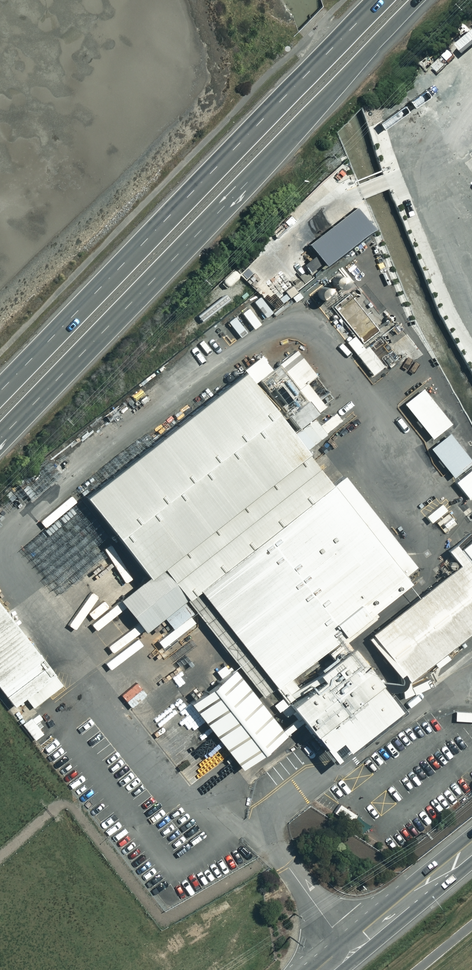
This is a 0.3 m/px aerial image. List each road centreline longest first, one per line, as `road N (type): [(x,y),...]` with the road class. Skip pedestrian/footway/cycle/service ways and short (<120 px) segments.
road 1 (trunk): [(418,0),(0,435)]
road 2 (trunk): [(0,390),(379,0)]
road 3 (track): [(0,856),(65,799),(164,921),(278,853)]
road 4 (secondary): [(471,847),(326,969)]

